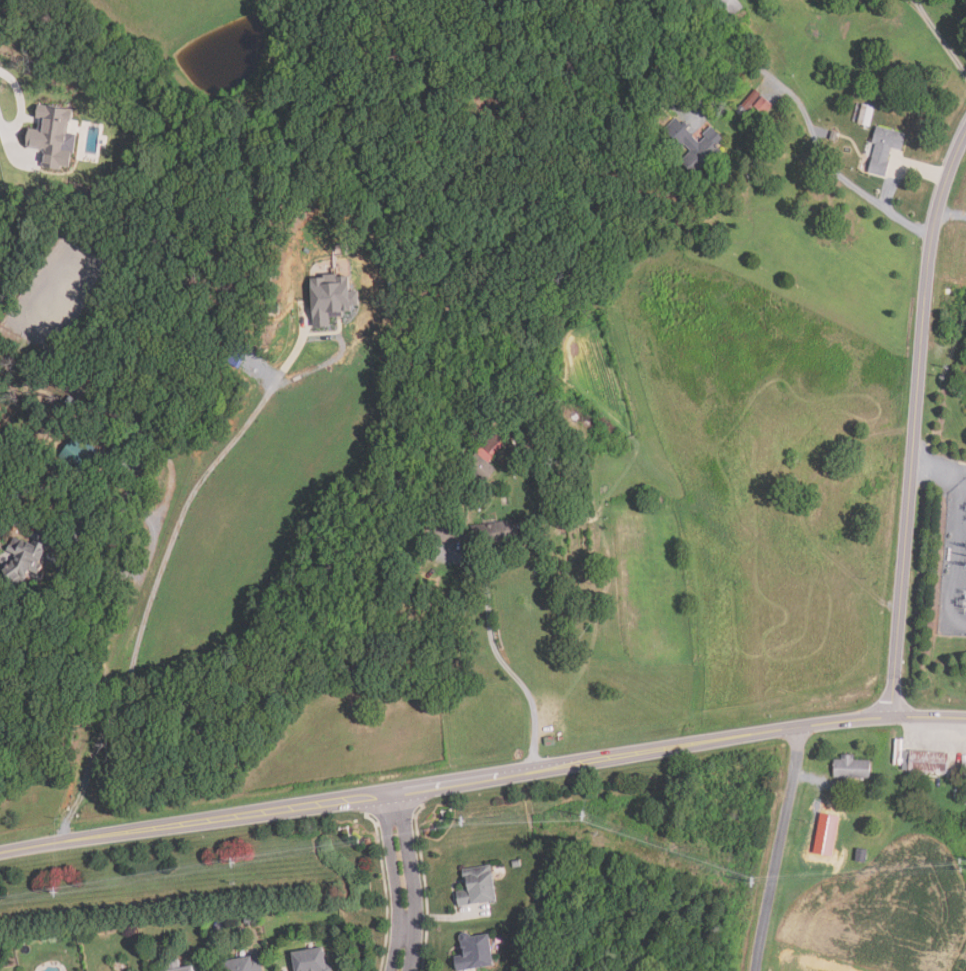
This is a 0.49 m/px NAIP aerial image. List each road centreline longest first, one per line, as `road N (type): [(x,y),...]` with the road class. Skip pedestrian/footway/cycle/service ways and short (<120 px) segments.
road 1 (tertiary): [(0,853),(798,723),(965,717)]
road 2 (residential): [(894,716),(931,256),(947,177),(965,133)]
road 3 (residential): [(755,970),(798,723)]
road 4 (residential): [(393,789),(408,913),(404,970)]

